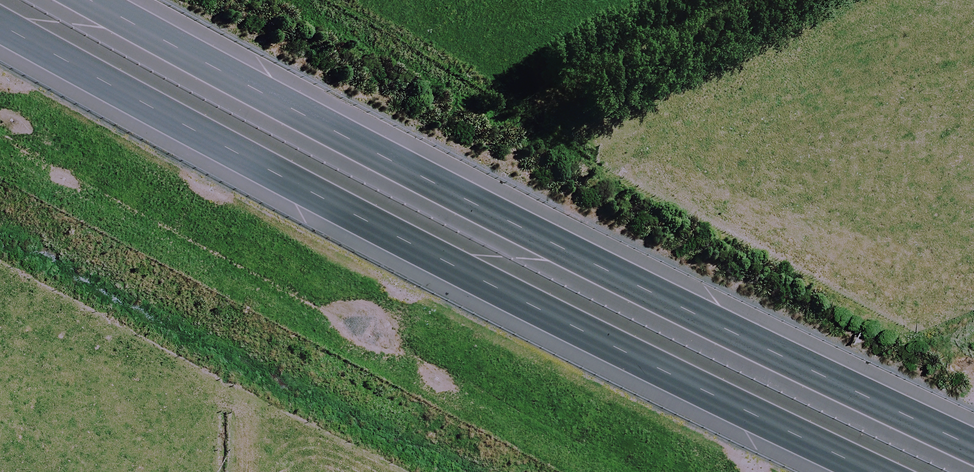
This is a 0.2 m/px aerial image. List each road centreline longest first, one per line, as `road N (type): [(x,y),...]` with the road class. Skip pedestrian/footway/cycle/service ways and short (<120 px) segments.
road 1 (motorway): [(84,0),(495,218),(973,450)]
road 2 (motorway): [(870,471),(443,264),(0,27)]

